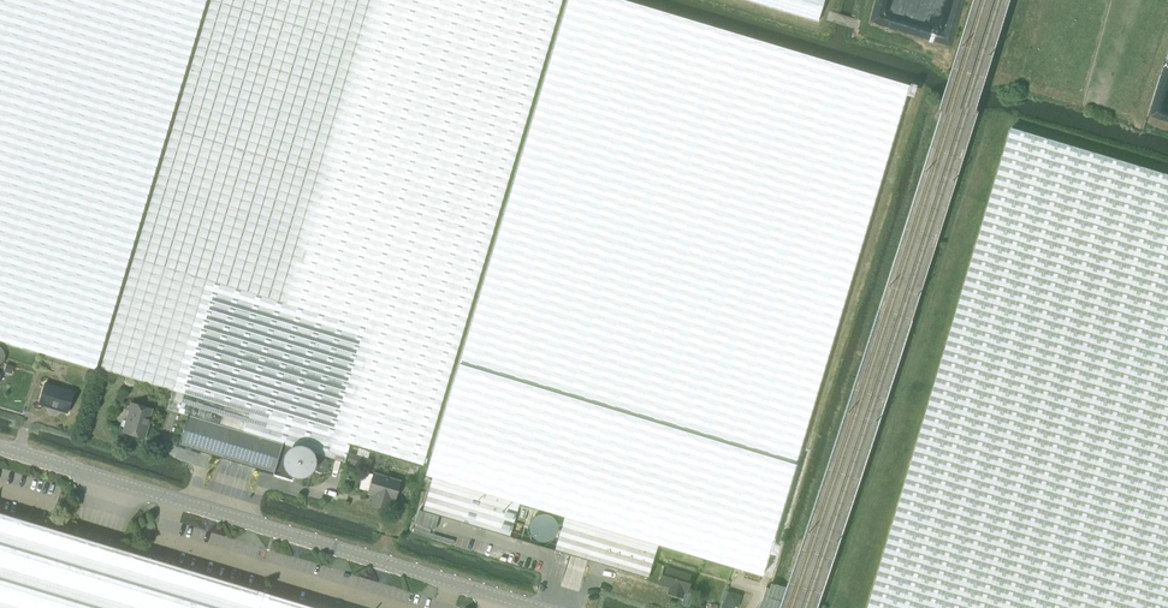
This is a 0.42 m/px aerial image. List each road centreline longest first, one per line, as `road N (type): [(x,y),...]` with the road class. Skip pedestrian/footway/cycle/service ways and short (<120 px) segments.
road 1 (unclassified): [(536,607),(0,447)]

